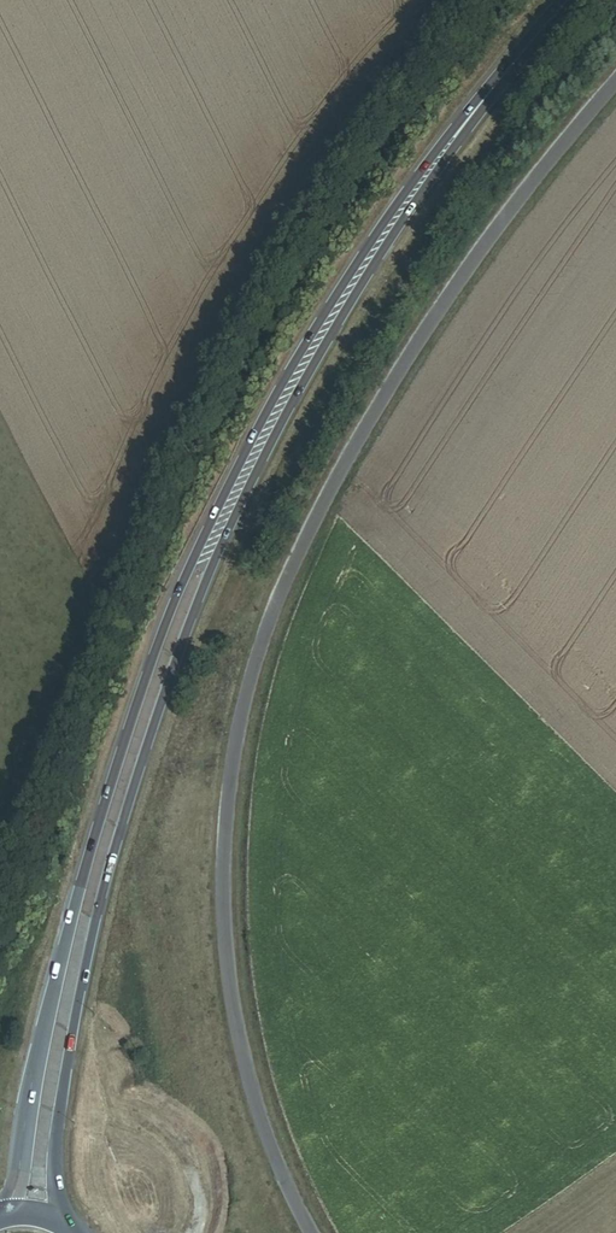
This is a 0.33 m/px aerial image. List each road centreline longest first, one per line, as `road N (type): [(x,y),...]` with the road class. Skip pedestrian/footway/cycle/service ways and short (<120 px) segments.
road 1 (unclassified): [(309,1232),(247,1073),(227,973),(221,878),(240,719),(289,575),(378,405),(471,265),(615,84)]
road 2 (primary): [(200,567),(190,569),(136,702),(82,870),(3,1214)]
road 3 (primary): [(566,0),(420,180),(297,373),(200,567)]
road 4 (primary): [(57,1218),(56,1135),(92,927),(123,814),(207,574),(200,567)]

